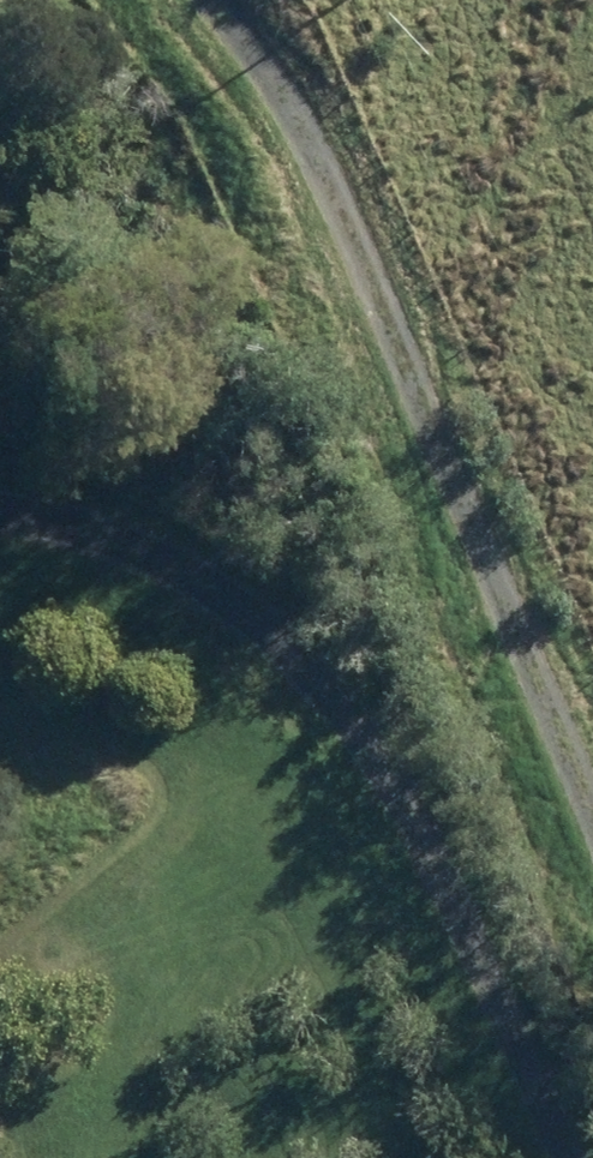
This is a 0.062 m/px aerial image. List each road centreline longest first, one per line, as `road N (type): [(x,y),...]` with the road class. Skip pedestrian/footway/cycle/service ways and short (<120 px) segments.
road 1 (track): [(592,823),(306,120),(213,0)]
road 2 (track): [(0,527),(84,537),(592,840)]

